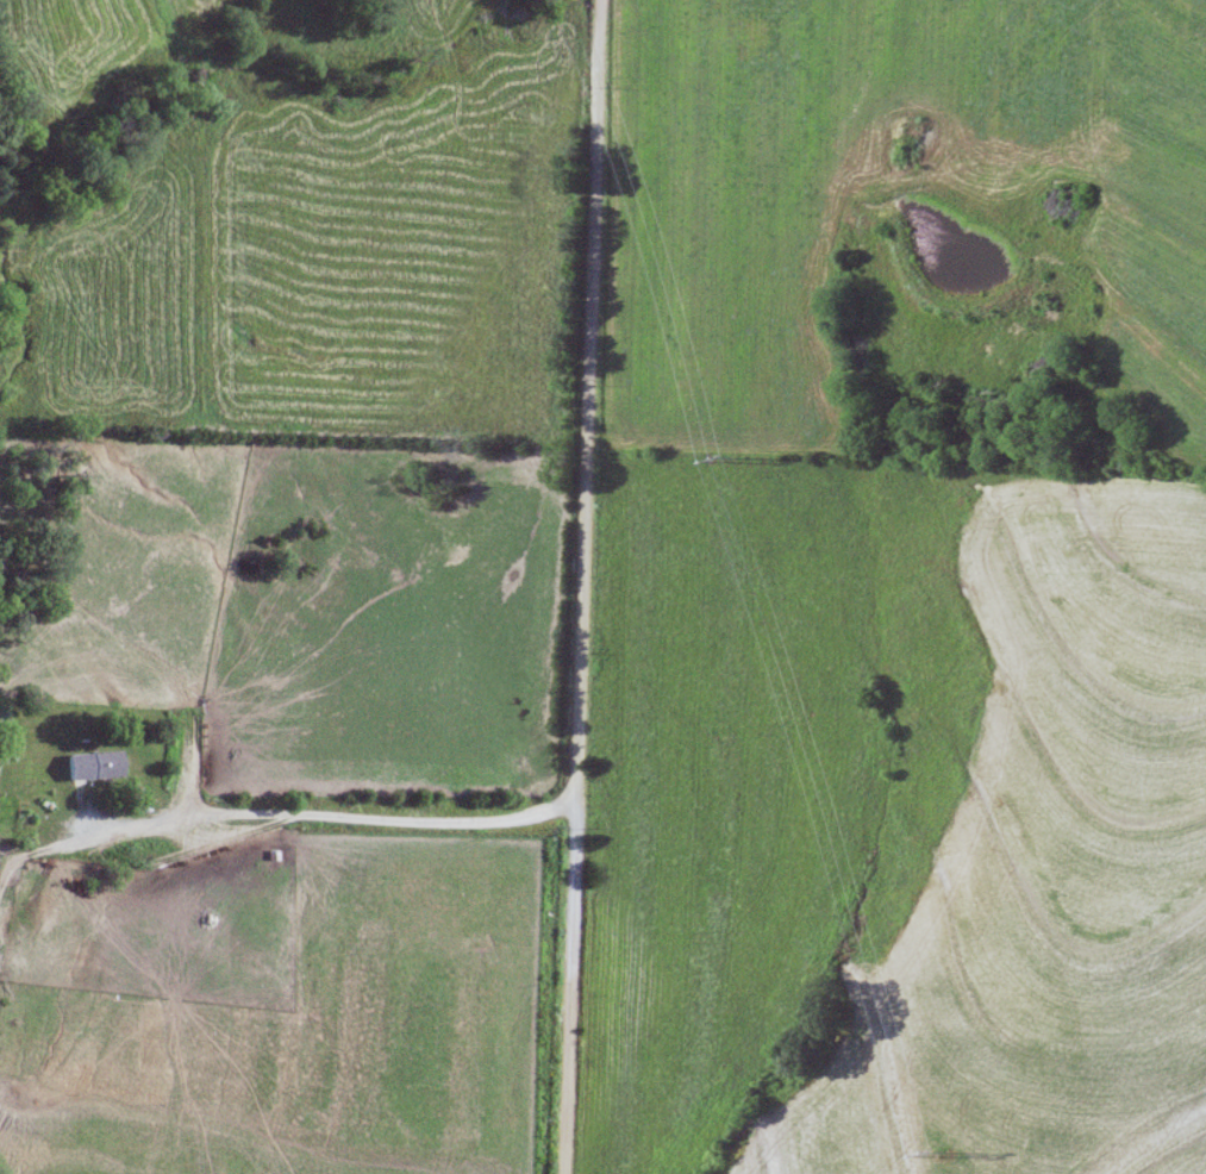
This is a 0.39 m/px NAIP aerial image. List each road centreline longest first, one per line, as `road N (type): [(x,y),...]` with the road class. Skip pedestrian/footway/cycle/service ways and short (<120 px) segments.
road 1 (residential): [(561,1173),(599,0)]

